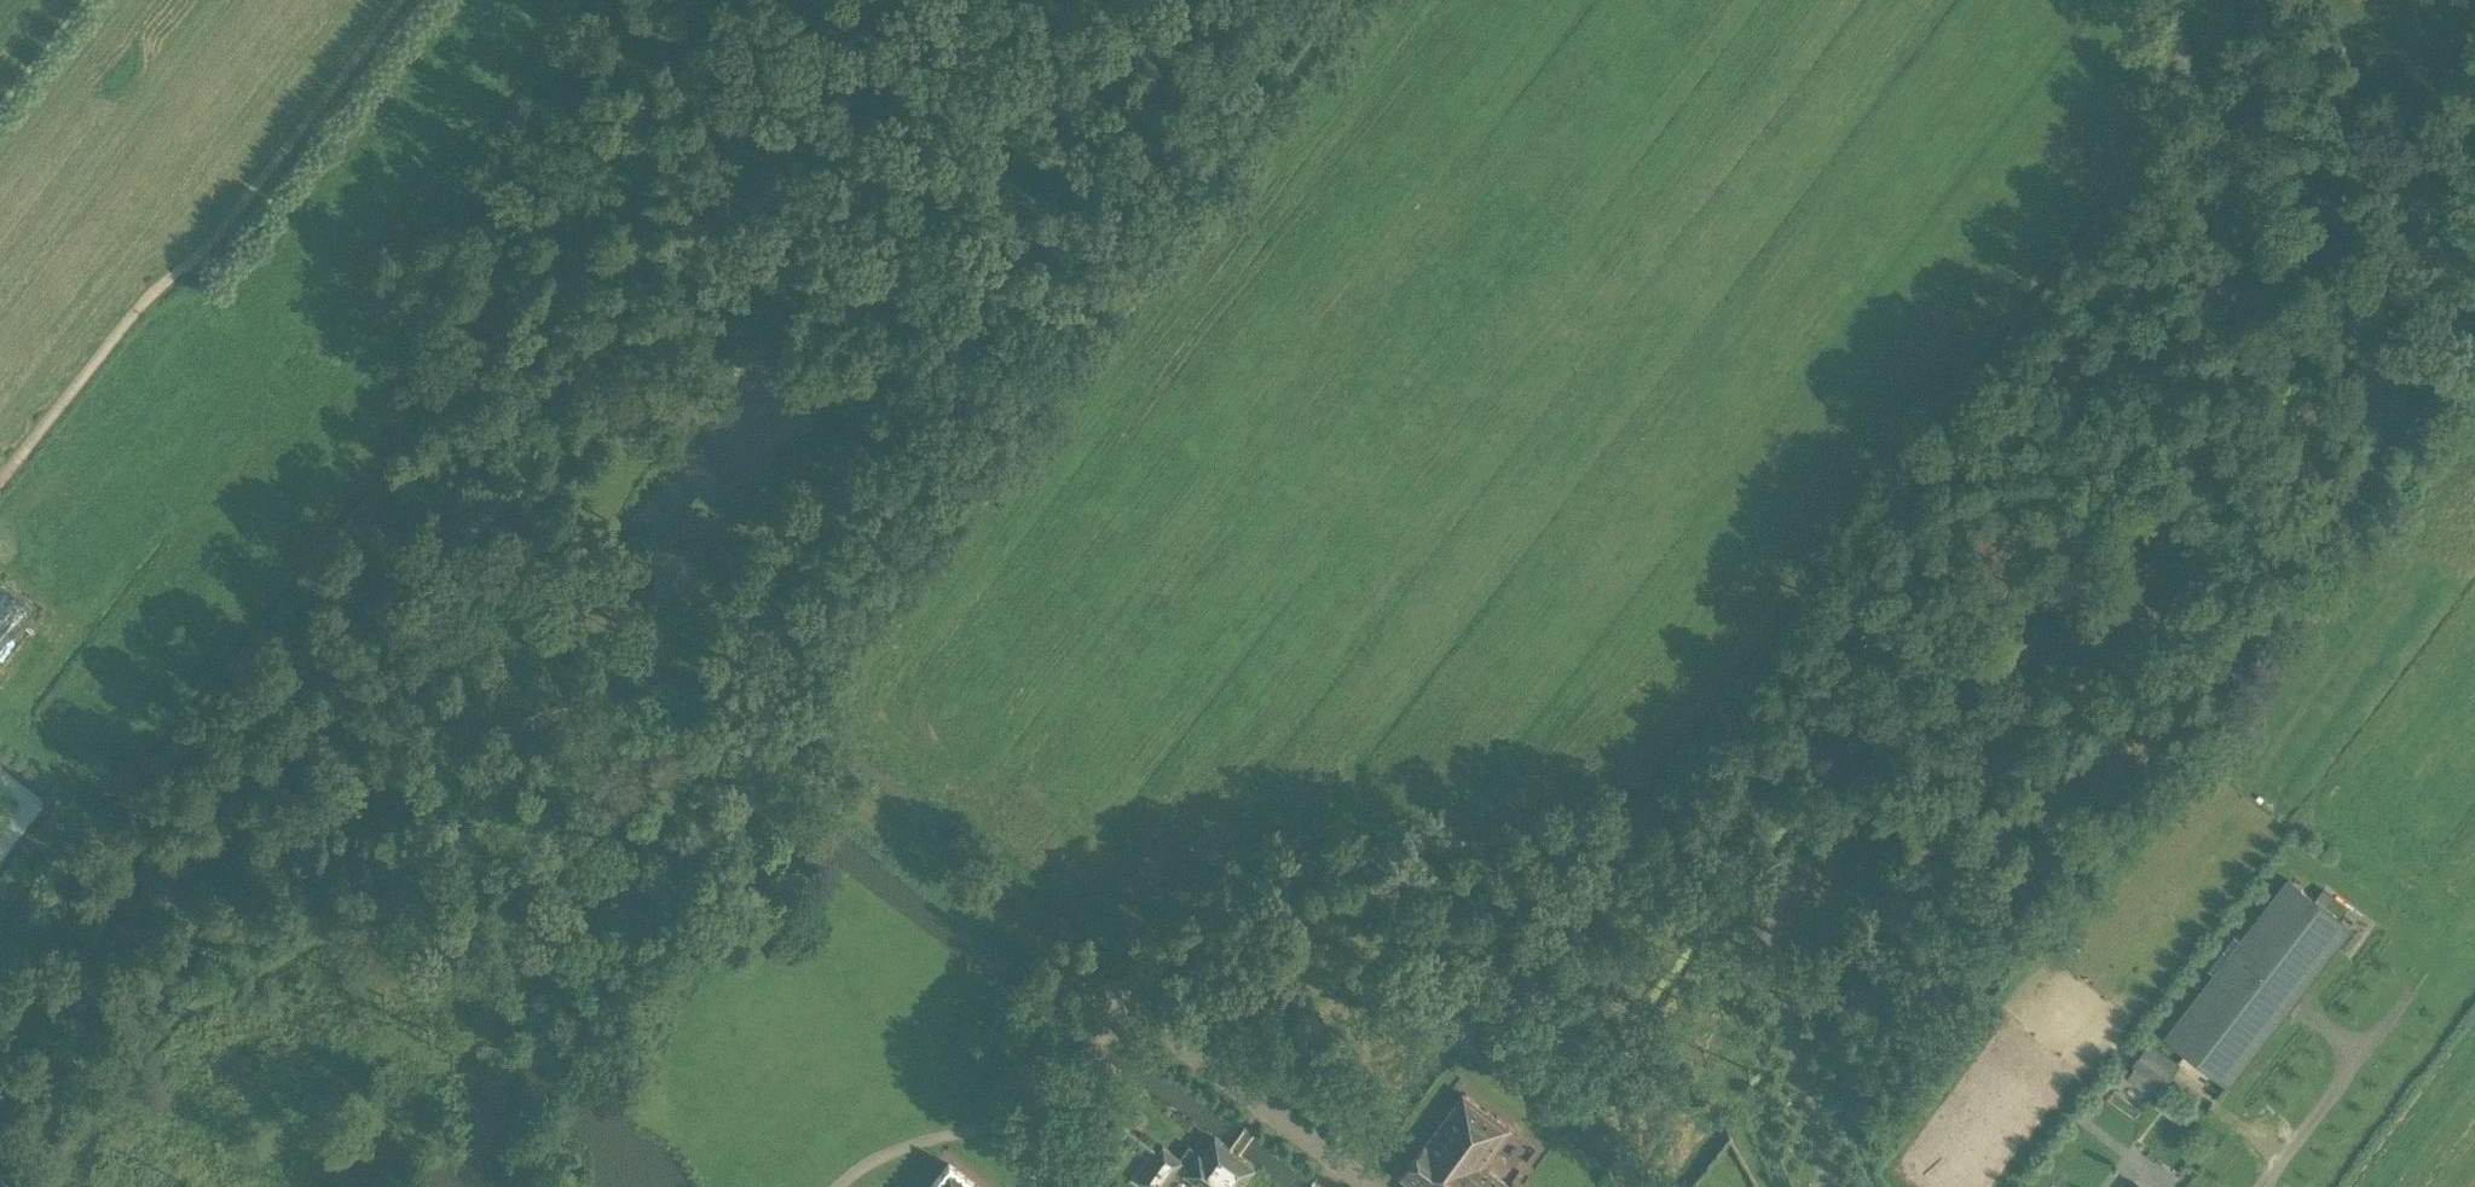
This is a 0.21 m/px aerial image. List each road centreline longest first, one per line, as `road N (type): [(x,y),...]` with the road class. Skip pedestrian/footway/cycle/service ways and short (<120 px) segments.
road 1 (unclassified): [(1844,1186),(1805,1067),(1789,949),(1804,882),(2208,342),(2214,293),(2204,180),(2171,0)]

